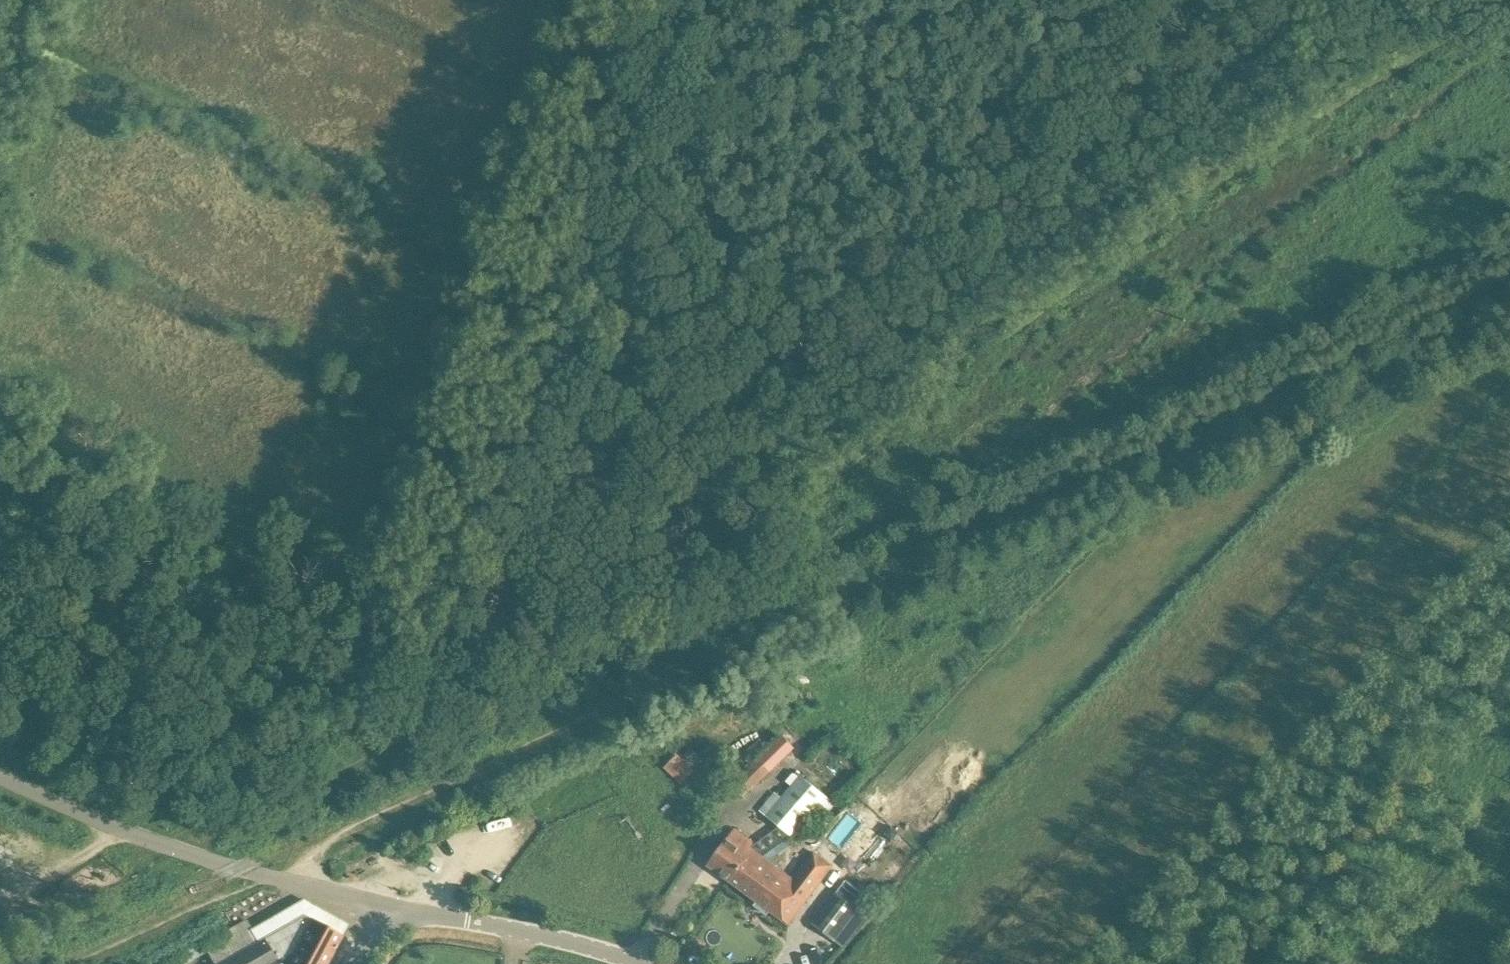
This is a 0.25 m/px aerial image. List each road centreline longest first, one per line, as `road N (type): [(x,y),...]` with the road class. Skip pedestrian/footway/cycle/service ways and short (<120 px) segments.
road 1 (tertiary): [(390,907),(174,848),(0,775)]
road 2 (tertiary): [(641,963),(538,934),(390,907)]

